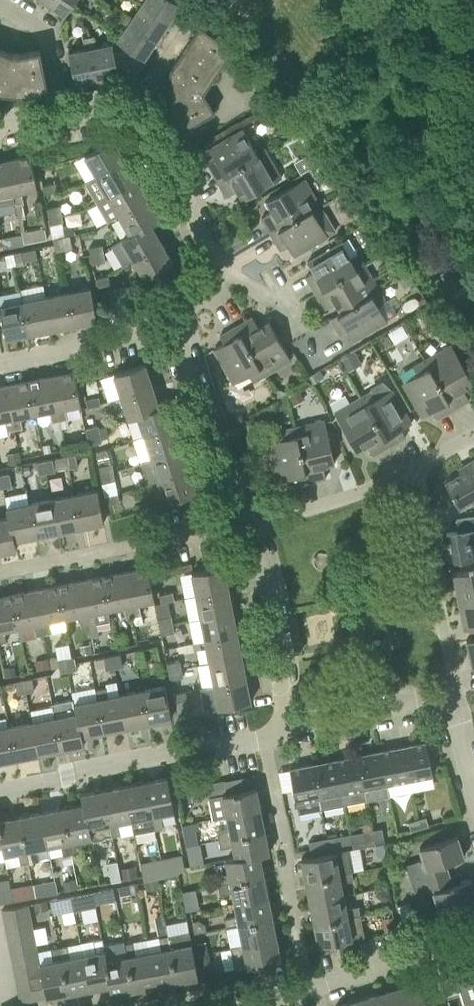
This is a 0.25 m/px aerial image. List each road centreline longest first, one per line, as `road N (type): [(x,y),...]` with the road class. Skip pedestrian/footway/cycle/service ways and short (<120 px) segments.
road 1 (residential): [(0,789),(295,731)]
road 2 (residential): [(0,573),(251,523)]
road 3 (residential): [(252,1005),(473,933)]
road 4 (residential): [(420,467),(458,695)]
road 5 (residential): [(251,523),(173,322)]
road 6 (residential): [(295,731),(251,523)]
road 7 (residential): [(251,523),(420,467)]
road 8 (residential): [(0,357),(173,322)]
road 9 (residential): [(212,261),(156,151),(124,110)]
road 10 (residential): [(458,695),(295,731)]
road 11 (residential): [(61,115),(43,27),(0,0)]
road 12 (residential): [(200,13),(124,110)]

